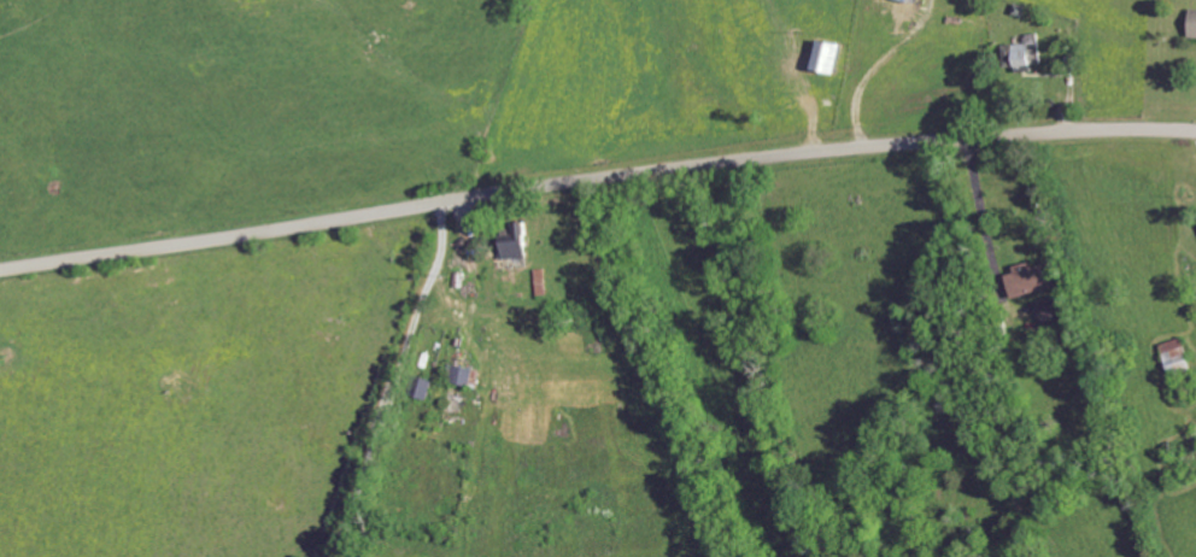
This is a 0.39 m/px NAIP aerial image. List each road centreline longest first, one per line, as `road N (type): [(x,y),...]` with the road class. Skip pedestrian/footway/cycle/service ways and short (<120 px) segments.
road 1 (residential): [(0,272),(803,154),(1195,133)]

